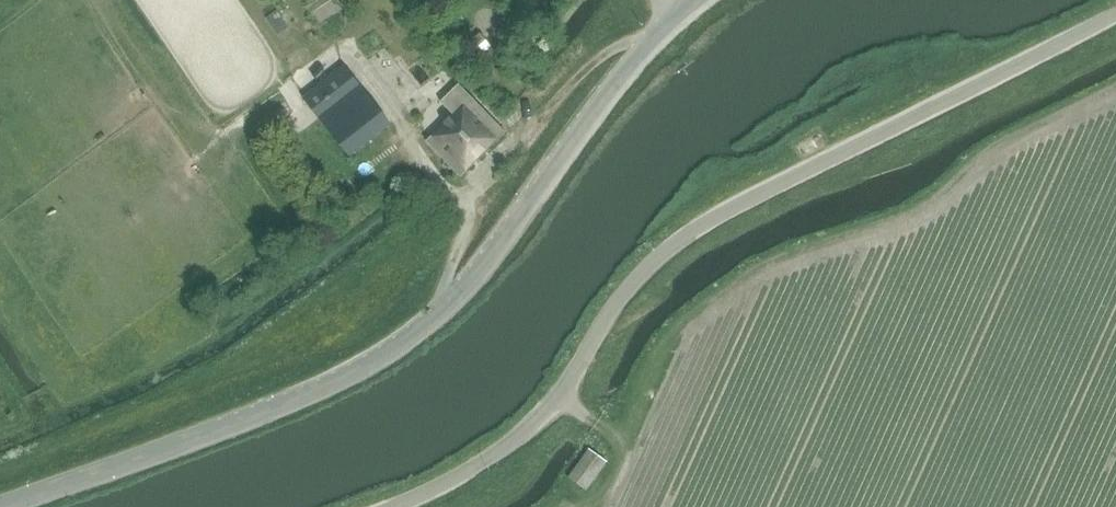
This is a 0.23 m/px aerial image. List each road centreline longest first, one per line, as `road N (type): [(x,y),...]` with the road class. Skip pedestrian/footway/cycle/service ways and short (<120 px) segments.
road 1 (unclassified): [(397,506),(522,434),(569,390),(643,275),(706,219),(1115,12)]
road 2 (unclassified): [(0,506),(322,388),(410,338),(482,265),(651,39),(695,0)]

